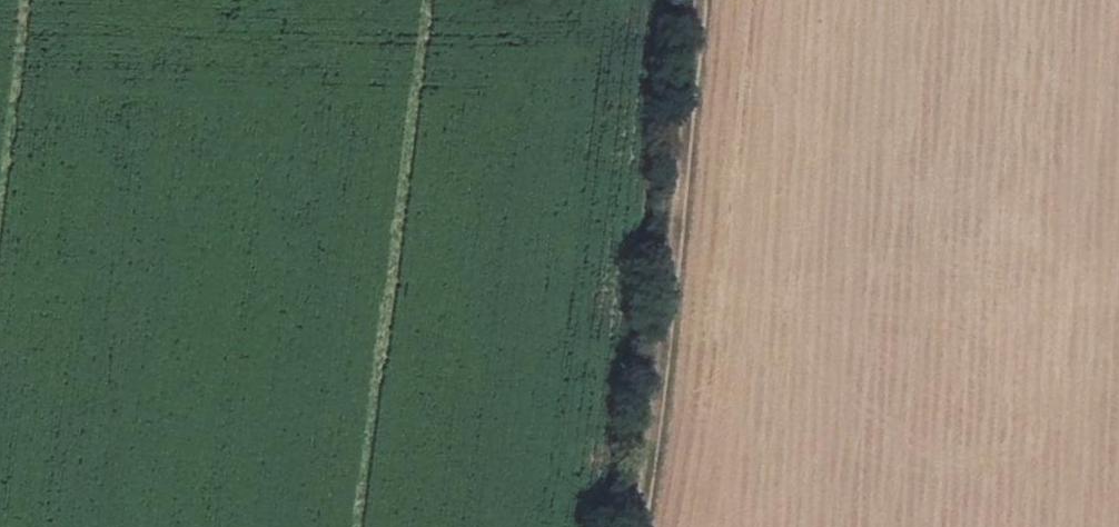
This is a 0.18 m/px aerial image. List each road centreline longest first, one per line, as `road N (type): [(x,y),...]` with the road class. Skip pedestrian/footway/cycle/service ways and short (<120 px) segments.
road 1 (track): [(697,0),(647,409),(622,526)]

